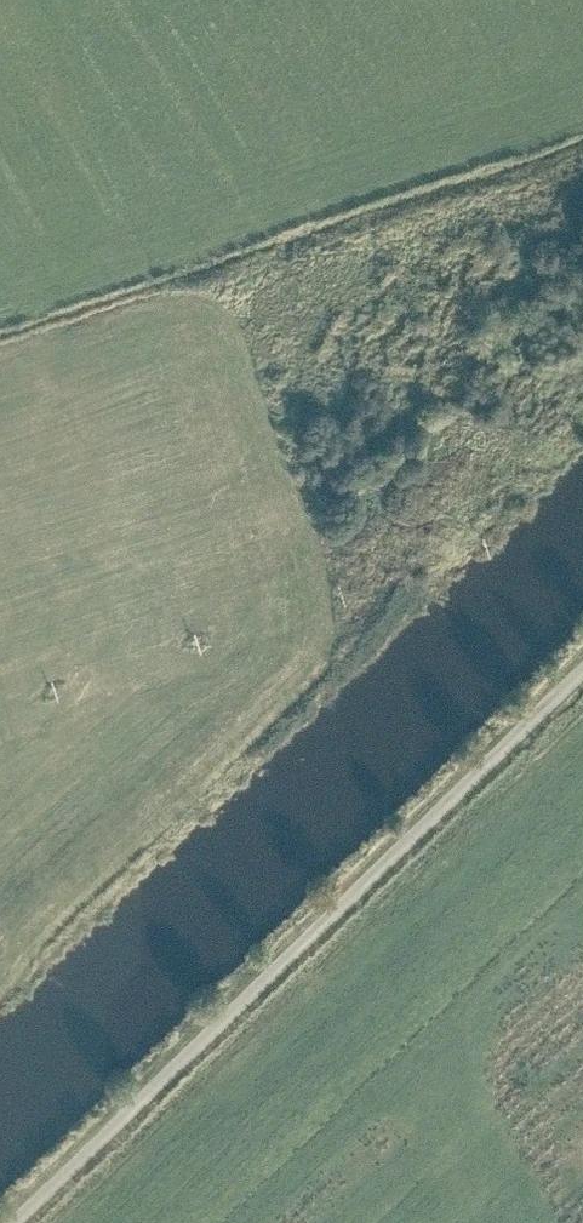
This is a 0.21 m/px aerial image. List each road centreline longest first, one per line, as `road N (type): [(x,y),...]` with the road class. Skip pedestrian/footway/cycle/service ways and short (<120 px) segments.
road 1 (residential): [(15,1222),(582,672)]

